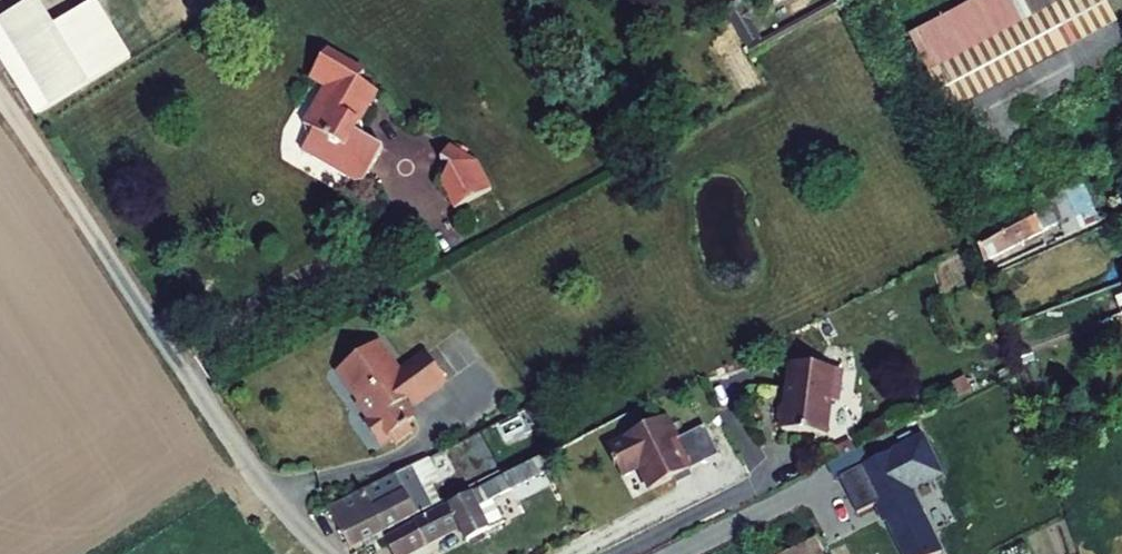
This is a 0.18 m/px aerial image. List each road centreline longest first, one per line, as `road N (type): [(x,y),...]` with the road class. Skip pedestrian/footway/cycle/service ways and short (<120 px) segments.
road 1 (residential): [(328,553),(249,466),(0,94)]

